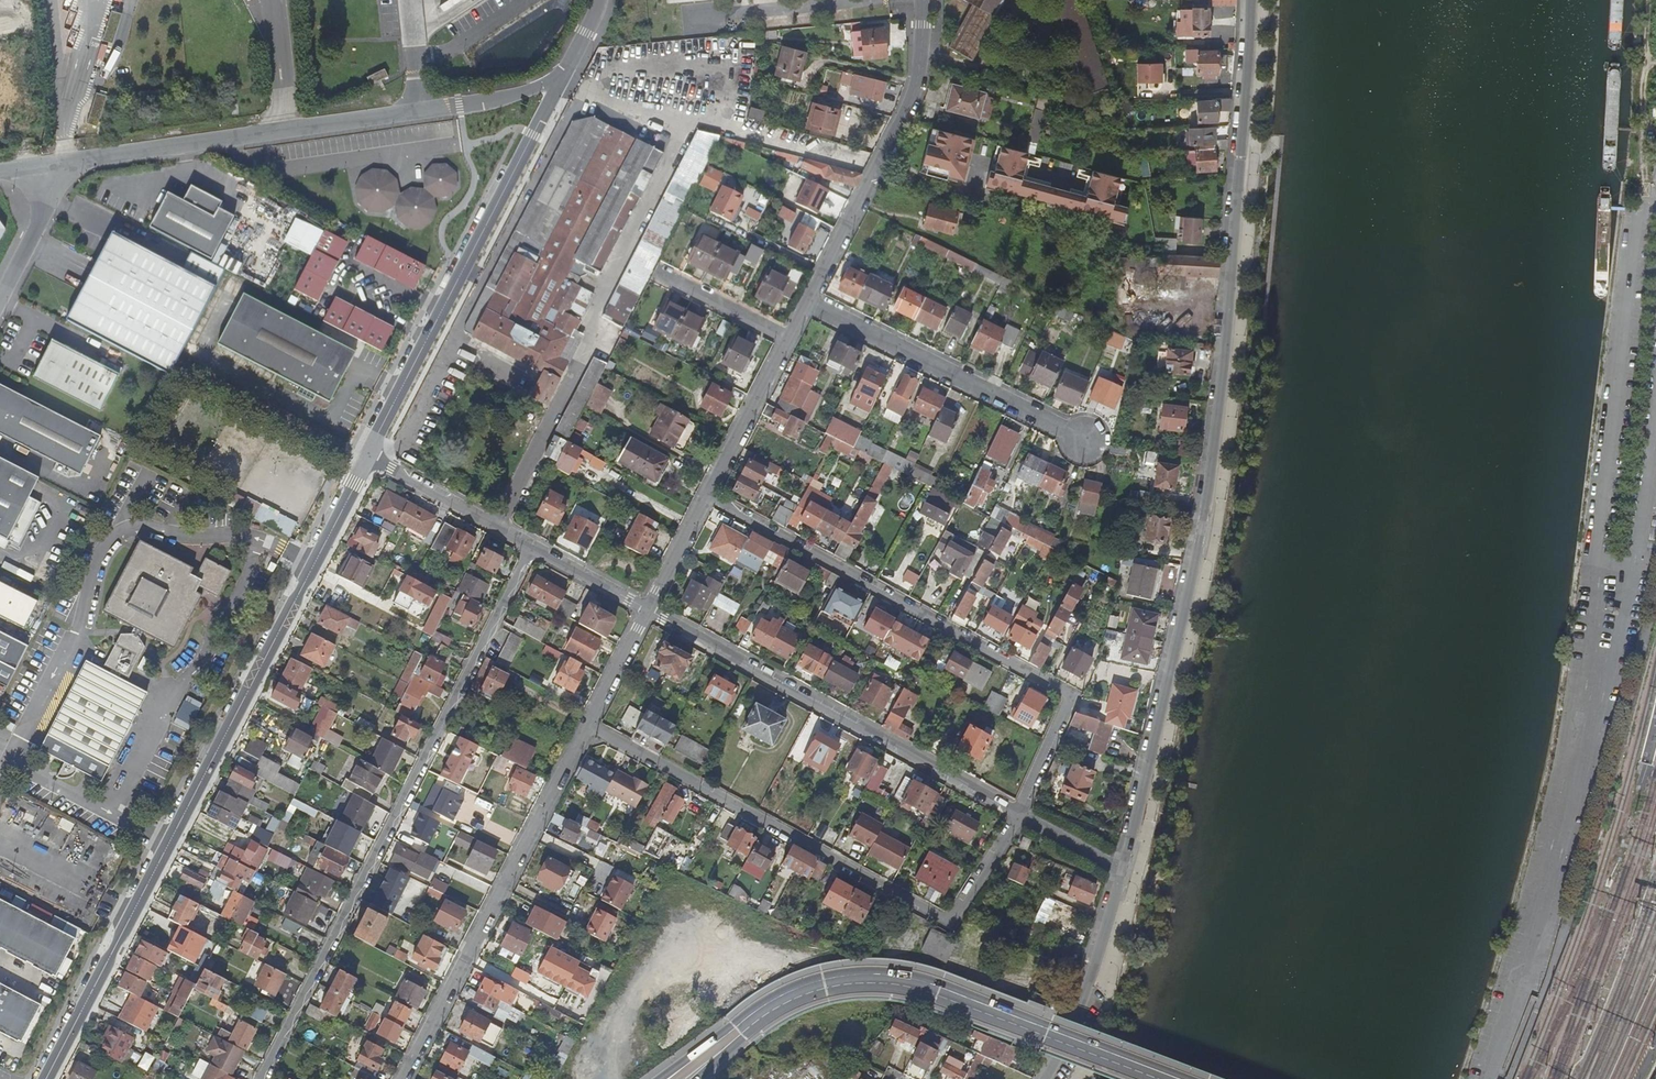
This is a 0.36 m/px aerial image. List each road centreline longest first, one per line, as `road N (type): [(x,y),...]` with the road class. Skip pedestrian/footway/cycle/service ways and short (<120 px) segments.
road 1 (residential): [(1250,0),(1206,502),(1121,871)]
road 2 (residential): [(46,1078),(368,455)]
road 3 (residential): [(530,547),(259,1078)]
road 4 (residential): [(705,496),(1070,698),(1015,813)]
road 5 (residential): [(583,728),(949,921),(1015,813)]
road 6 (residential): [(50,167),(496,100),(562,80)]
road 7 (secondary): [(746,1026),(807,992),(867,980),(903,984),(1169,1078)]
road 8 (residential): [(368,455),(562,80)]
road 9 (residential): [(648,608),(1015,813)]
road 10 (residential): [(583,728),(402,1078)]
road 11 (residential): [(807,304),(909,107),(923,0)]
road 12 (residential): [(807,304),(1082,439)]
road 13 (track): [(1649,0),(1649,199)]
road 14 (residential): [(368,455),(530,547)]
road 15 (residential): [(705,496),(788,339)]
road 16 (residential): [(1121,871),(1078,1017)]
road 17 (residential): [(788,339),(656,274)]
road 18 (residential): [(0,299),(48,205),(50,167)]
road 19 (residential): [(648,608),(583,728)]
road 20 (residential): [(530,547),(648,608)]
road 21 (residential): [(648,608),(705,496)]
road 22 (residential): [(1015,813),(1121,871)]

